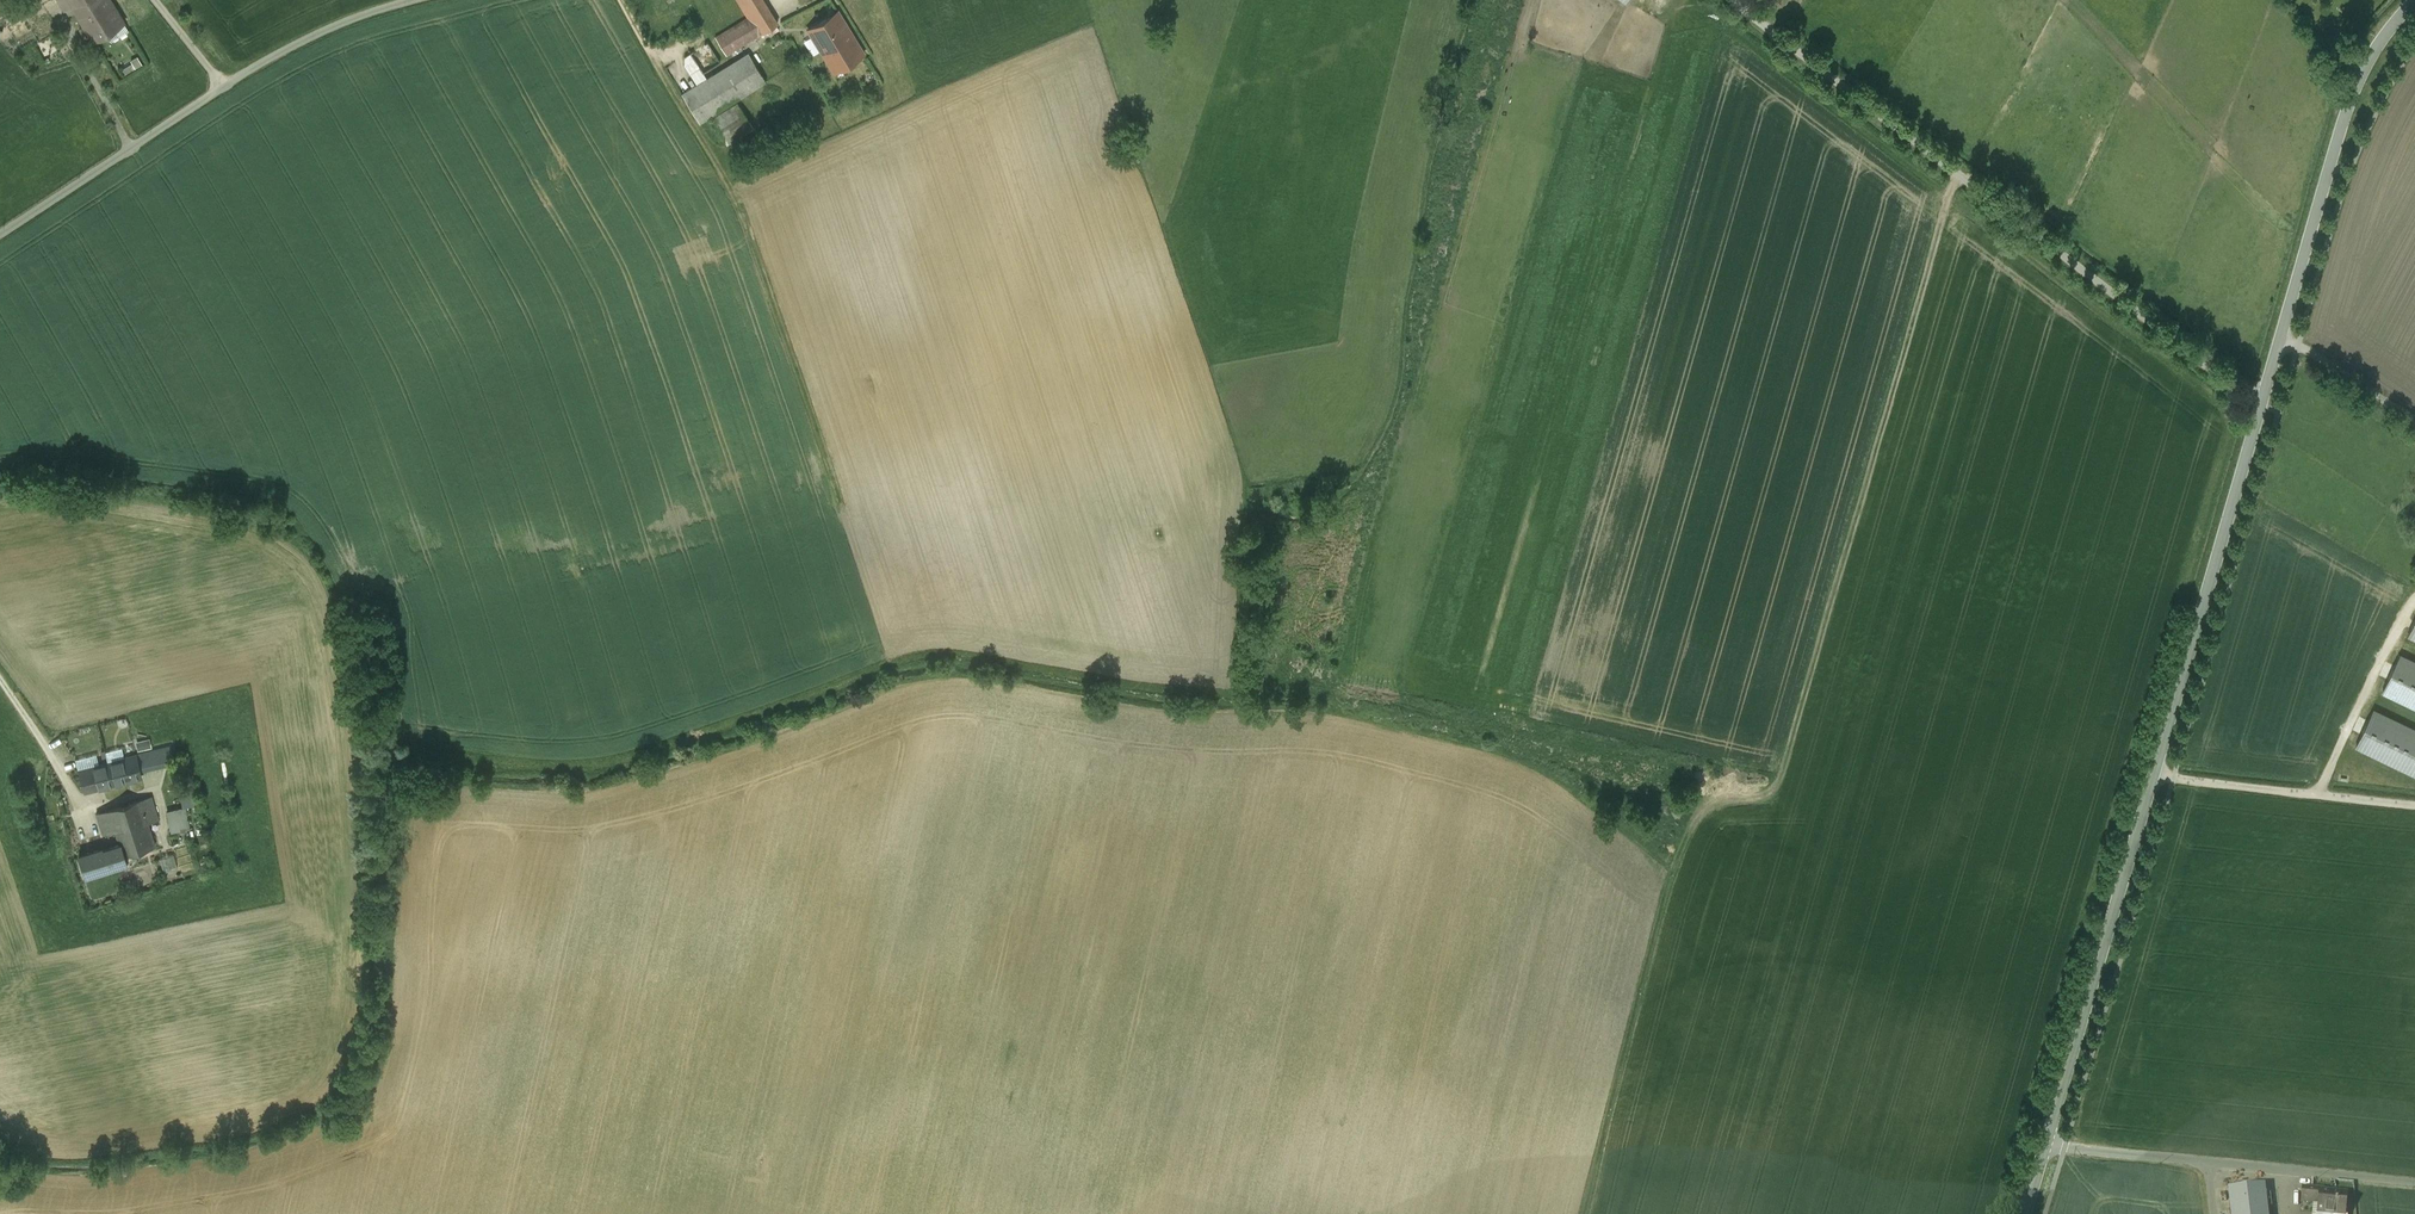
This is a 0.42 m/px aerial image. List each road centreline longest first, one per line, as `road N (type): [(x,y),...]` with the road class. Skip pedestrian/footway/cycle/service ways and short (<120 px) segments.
road 1 (secondary): [(2414,0),(2374,51),(2349,103),(2046,1145)]
road 2 (residential): [(414,0),(358,15),(255,66),(0,233)]
road 3 (unclassified): [(2046,1145),(2414,1183)]

